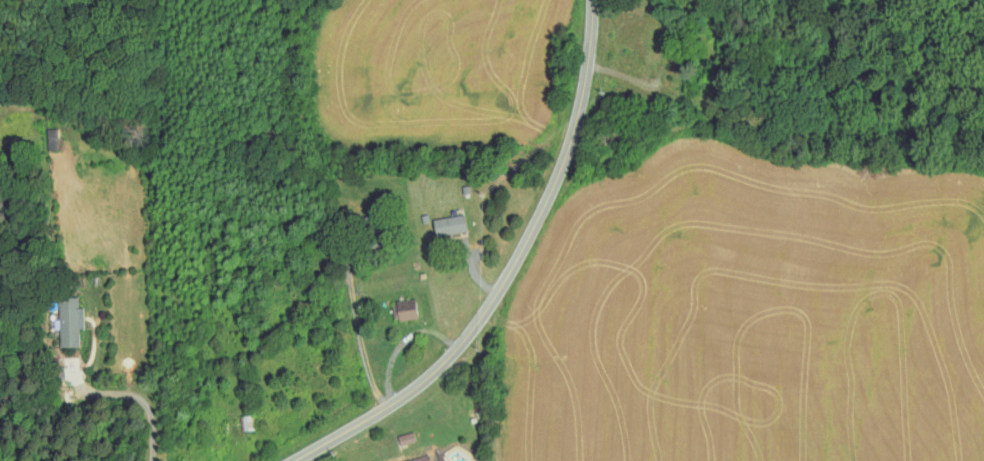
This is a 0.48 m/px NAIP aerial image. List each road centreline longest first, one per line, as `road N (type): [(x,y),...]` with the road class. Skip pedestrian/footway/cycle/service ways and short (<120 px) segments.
road 1 (residential): [(298,460),(440,368),(498,294),(574,136),(593,0)]

